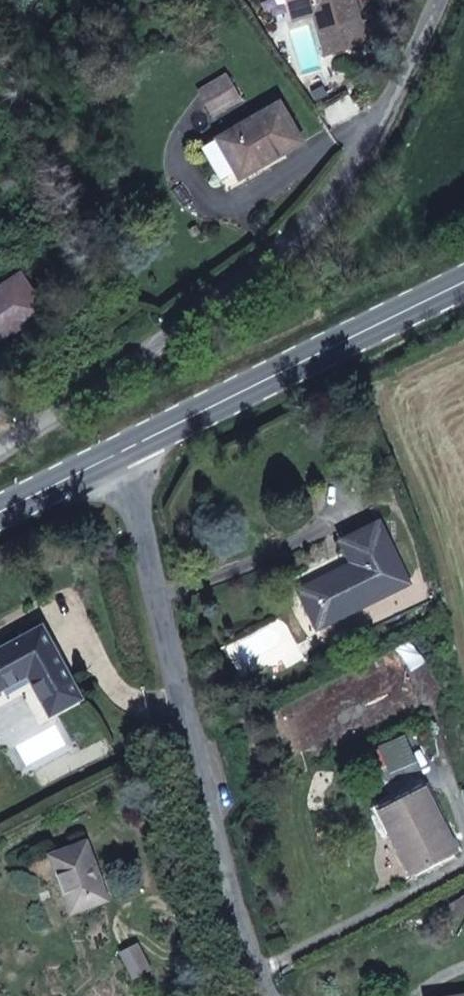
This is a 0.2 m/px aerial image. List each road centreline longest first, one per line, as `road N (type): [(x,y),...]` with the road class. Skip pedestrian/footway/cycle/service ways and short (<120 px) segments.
road 1 (unclassified): [(0,444),(303,251),(361,185),(444,0)]
road 2 (unclassified): [(121,454),(208,846),(268,995)]
road 3 (secondary): [(463,284),(121,454)]
road 4 (secondary): [(121,454),(0,514)]

